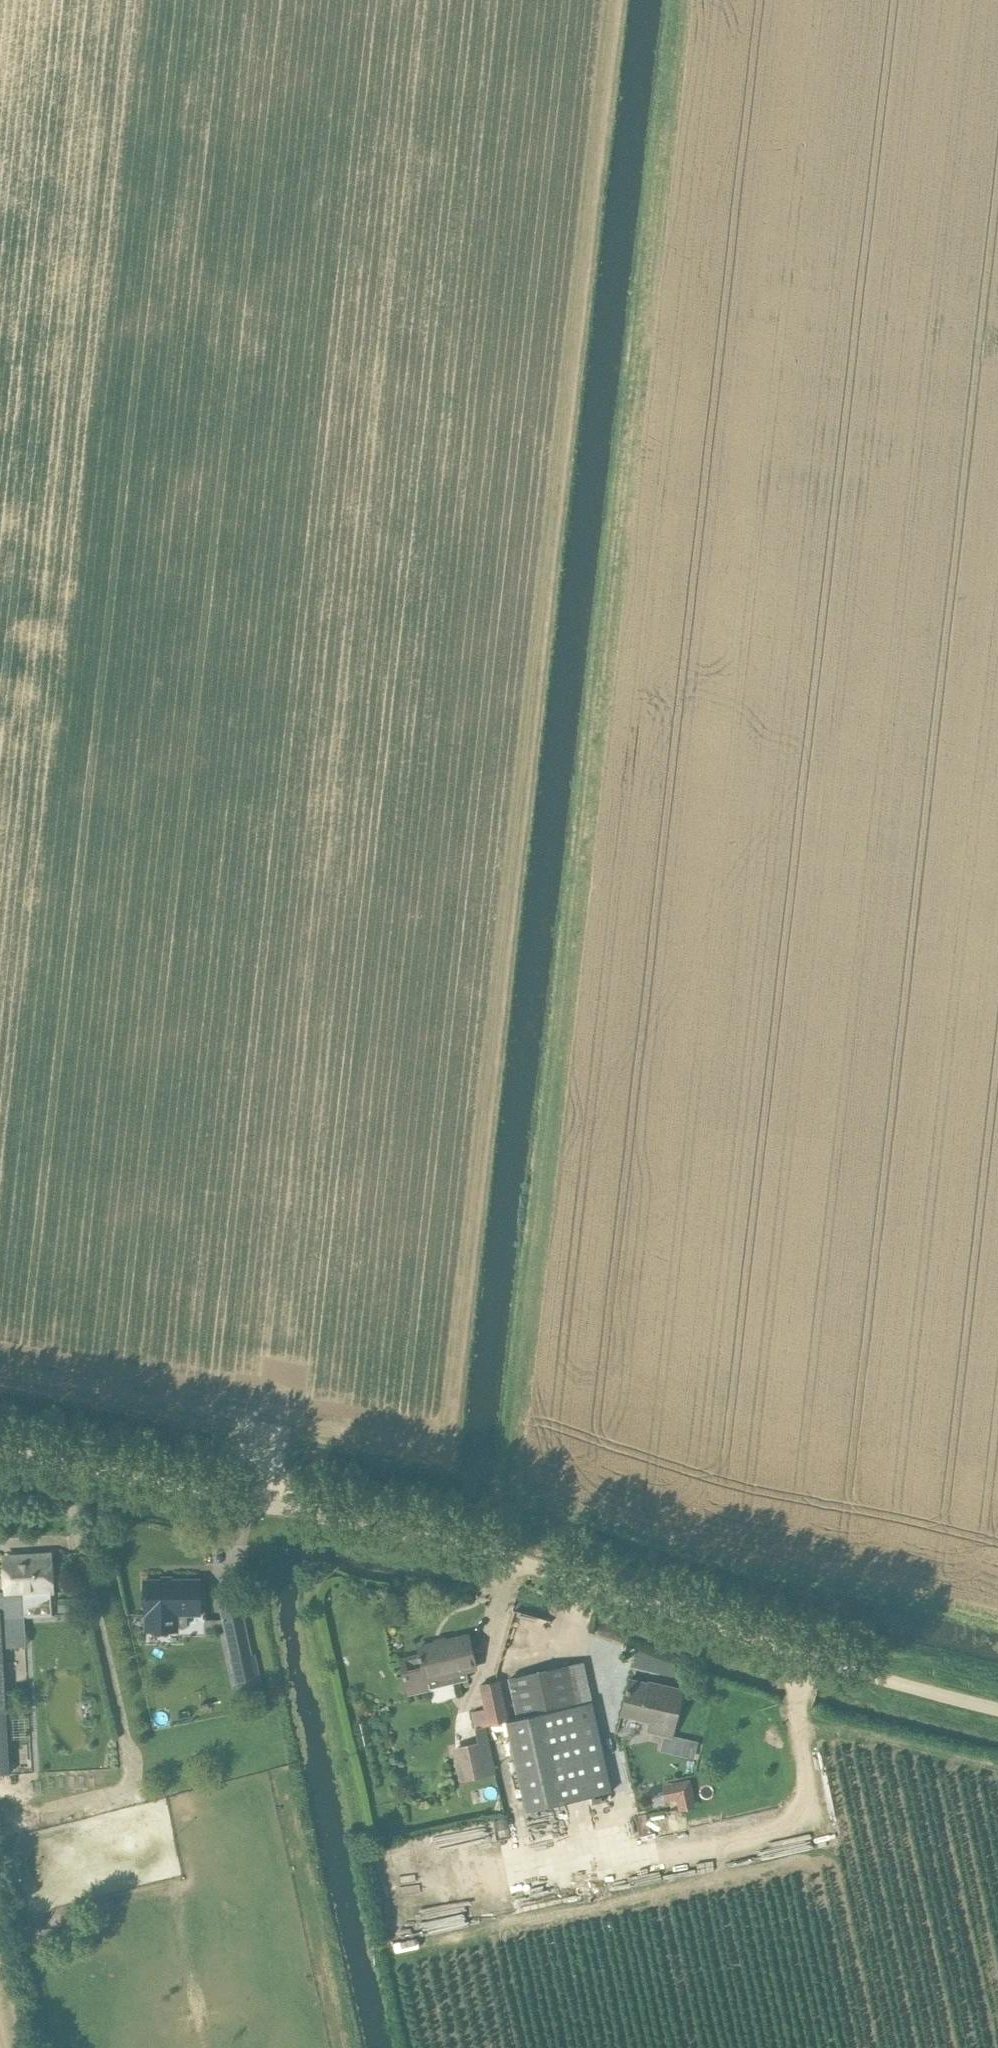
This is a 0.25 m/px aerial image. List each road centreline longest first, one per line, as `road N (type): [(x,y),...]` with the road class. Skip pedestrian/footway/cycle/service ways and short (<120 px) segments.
road 1 (unclassified): [(997,1721),(468,1563),(0,1472)]

